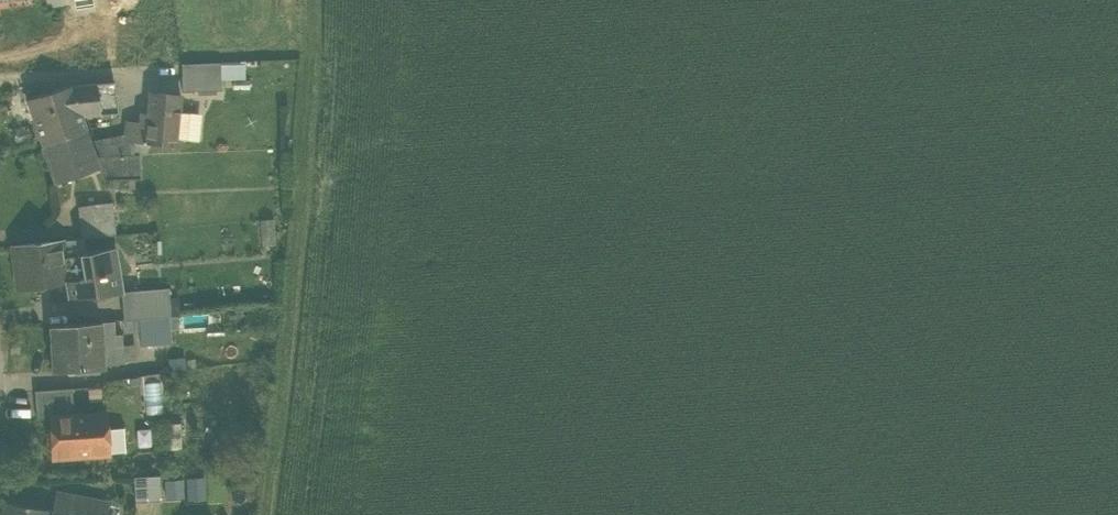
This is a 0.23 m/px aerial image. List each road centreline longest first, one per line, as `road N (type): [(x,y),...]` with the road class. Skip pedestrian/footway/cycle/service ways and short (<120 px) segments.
road 1 (track): [(302,0),(308,64),(262,514)]

